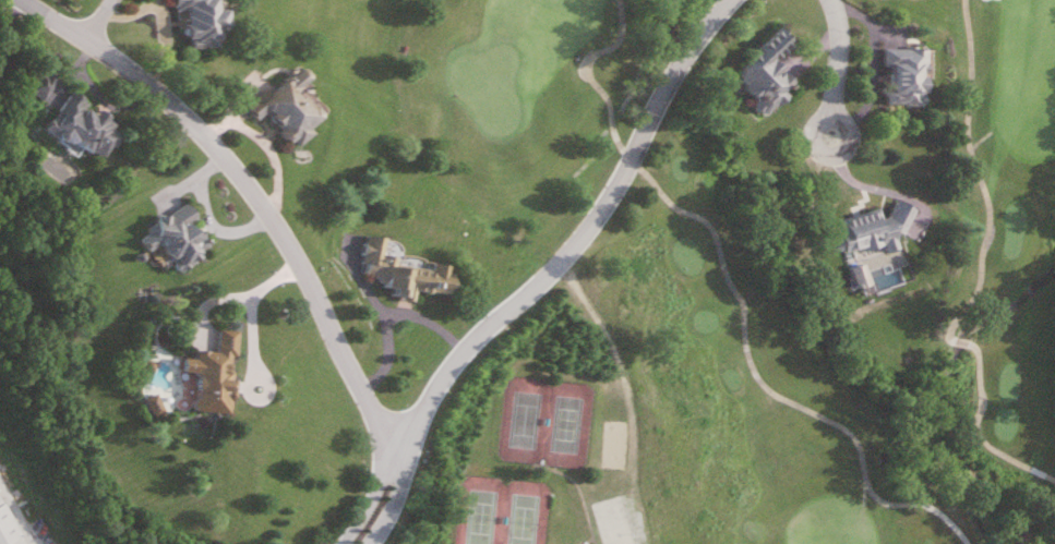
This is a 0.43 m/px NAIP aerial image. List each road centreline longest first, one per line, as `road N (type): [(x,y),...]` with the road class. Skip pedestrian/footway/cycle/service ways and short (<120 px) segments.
road 1 (residential): [(24,0),(139,75),(239,174),(288,241),(380,420),(409,451)]
road 2 (residential): [(729,0),(680,67),(604,203),(436,386),(409,451)]
road 3 (residential): [(830,0),(838,69),(831,134)]

